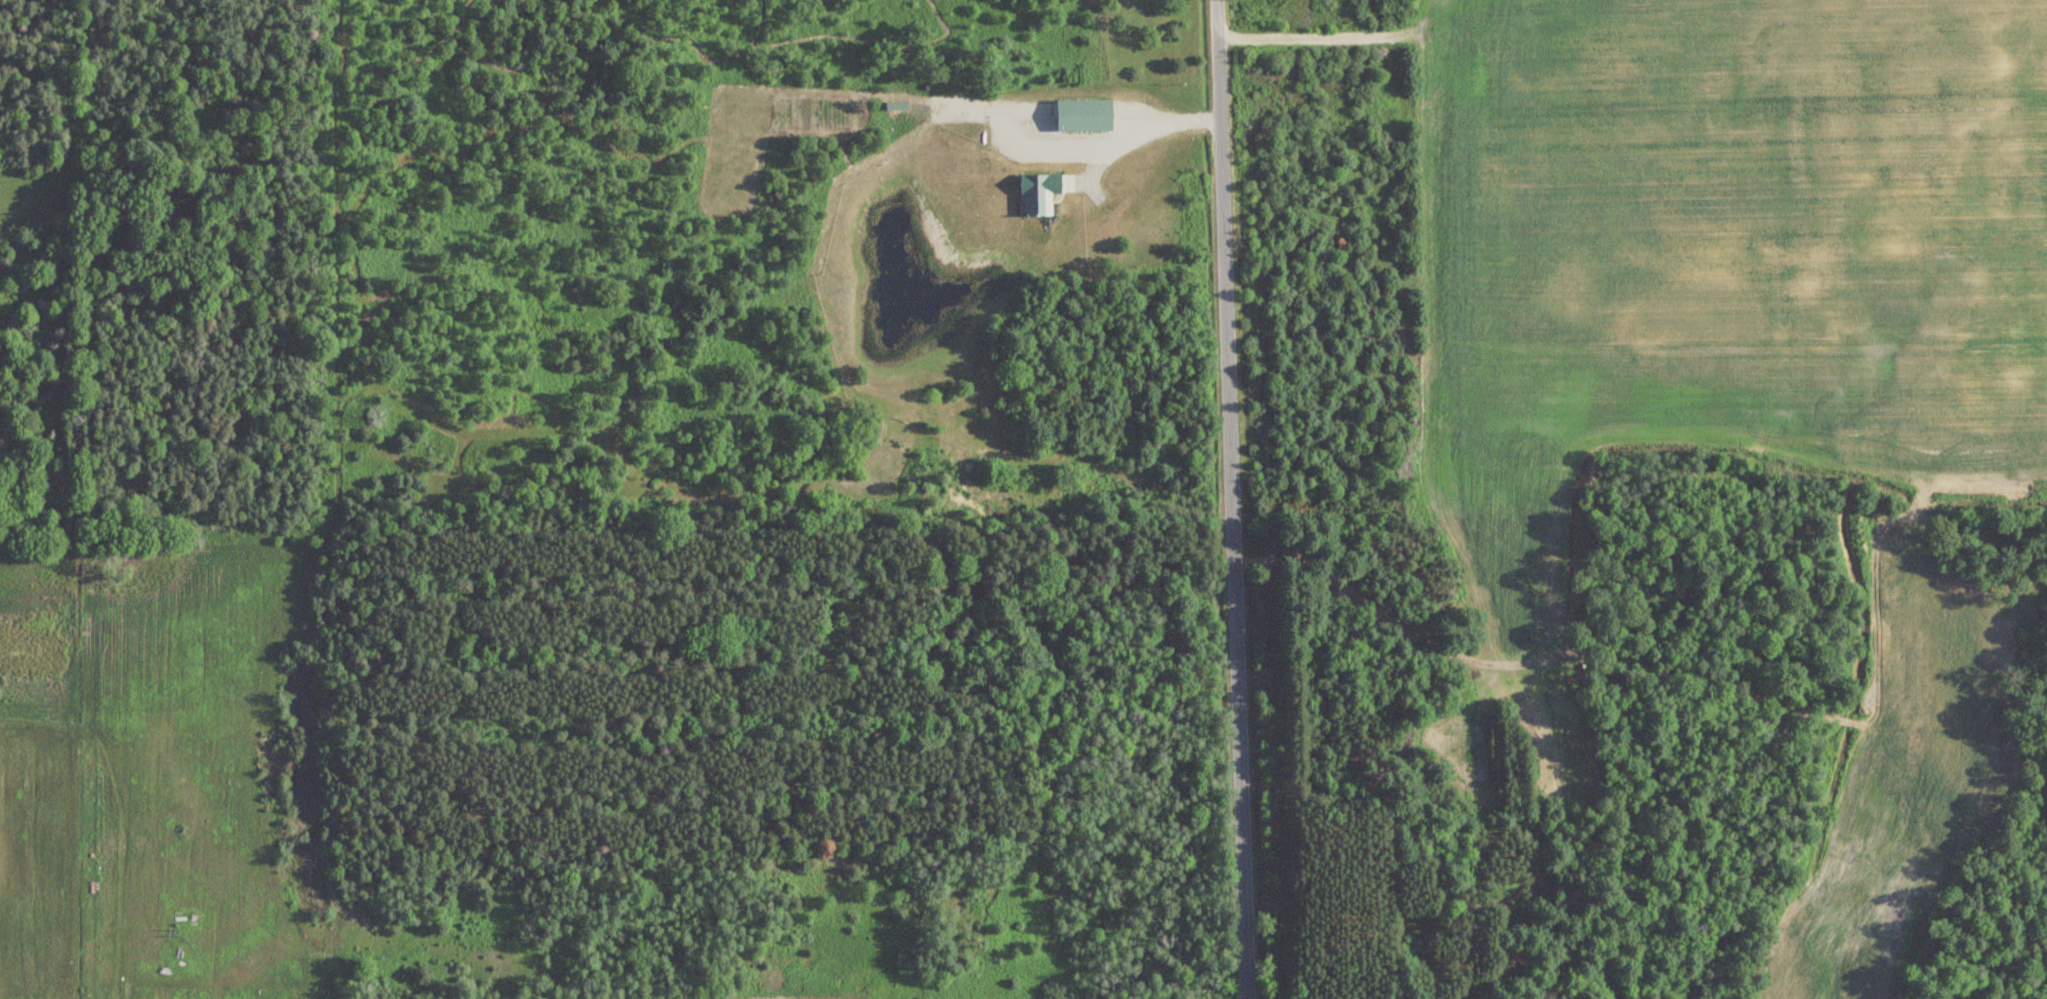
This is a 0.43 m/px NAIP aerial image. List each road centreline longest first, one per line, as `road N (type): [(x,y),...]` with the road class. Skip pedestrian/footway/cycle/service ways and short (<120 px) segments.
road 1 (residential): [(1245,998),(1214,0)]

